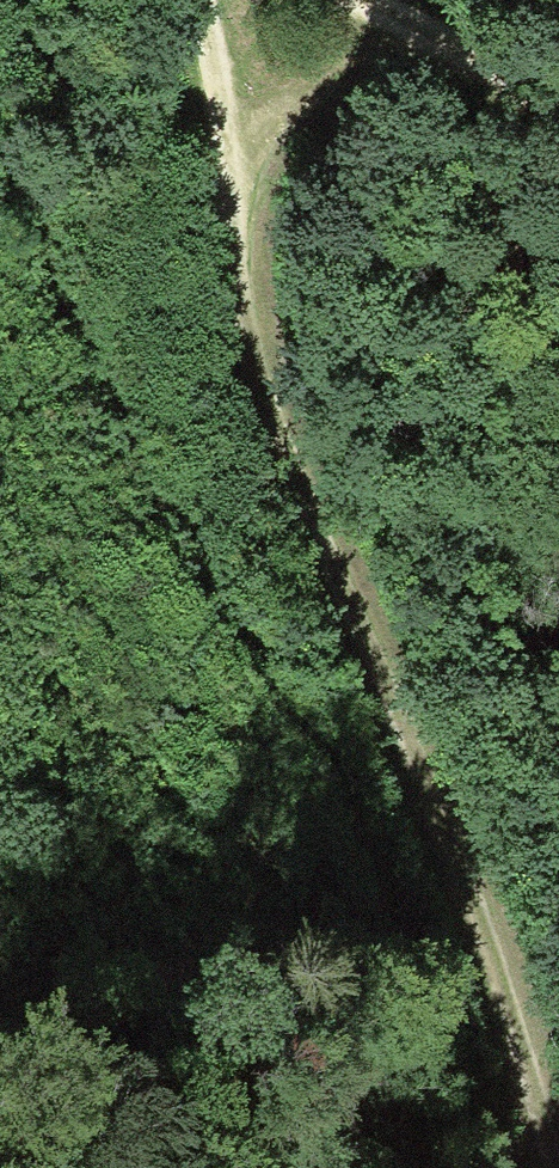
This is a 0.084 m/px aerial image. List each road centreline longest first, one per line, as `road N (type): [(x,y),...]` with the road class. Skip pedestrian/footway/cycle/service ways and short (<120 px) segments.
road 1 (track): [(545,1167),(497,987),(451,864),(267,429),(235,336),(226,190),(191,0)]
road 2 (track): [(511,1167),(409,930),(88,367),(0,186)]
road 3 (track): [(226,190),(298,105),(434,43)]
road 4 (track): [(558,107),(354,0)]

